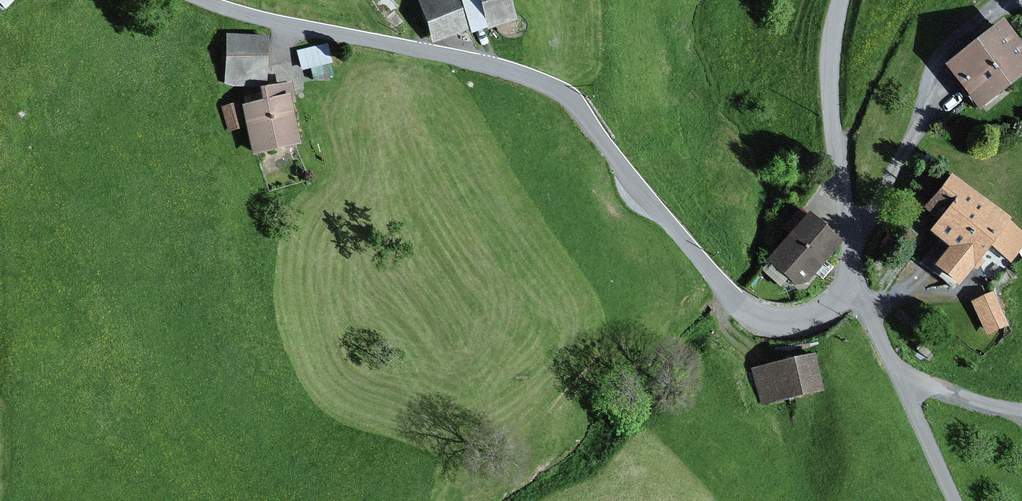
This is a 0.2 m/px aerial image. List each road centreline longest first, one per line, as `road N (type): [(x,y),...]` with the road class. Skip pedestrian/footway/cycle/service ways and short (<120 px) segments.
road 1 (residential): [(843,0),(831,100),(848,287),(813,316),(781,320),(737,301),(580,107),(547,83),(210,0)]
road 2 (track): [(893,366),(954,500)]
road 3 (track): [(893,366),(975,400),(1021,408)]

